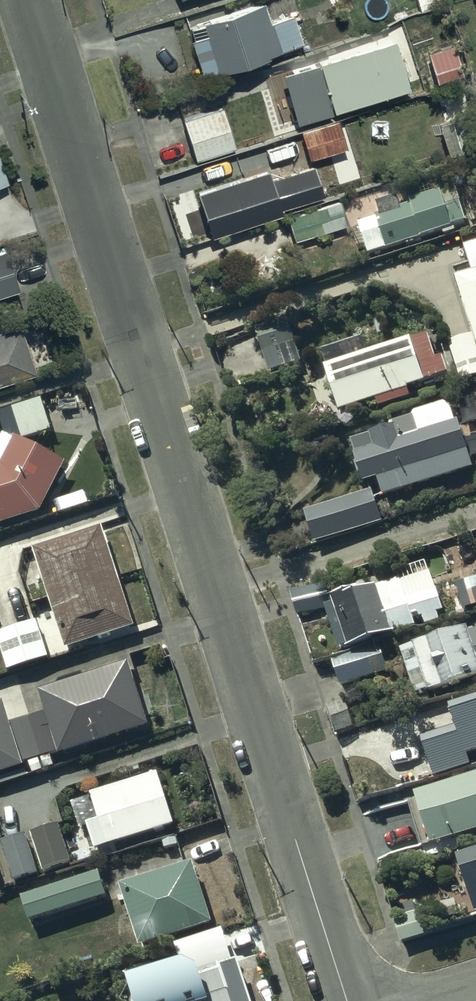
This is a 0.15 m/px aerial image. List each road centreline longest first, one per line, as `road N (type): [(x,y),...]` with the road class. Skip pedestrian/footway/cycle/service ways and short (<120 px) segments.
road 1 (residential): [(29,0),(347,1000)]

